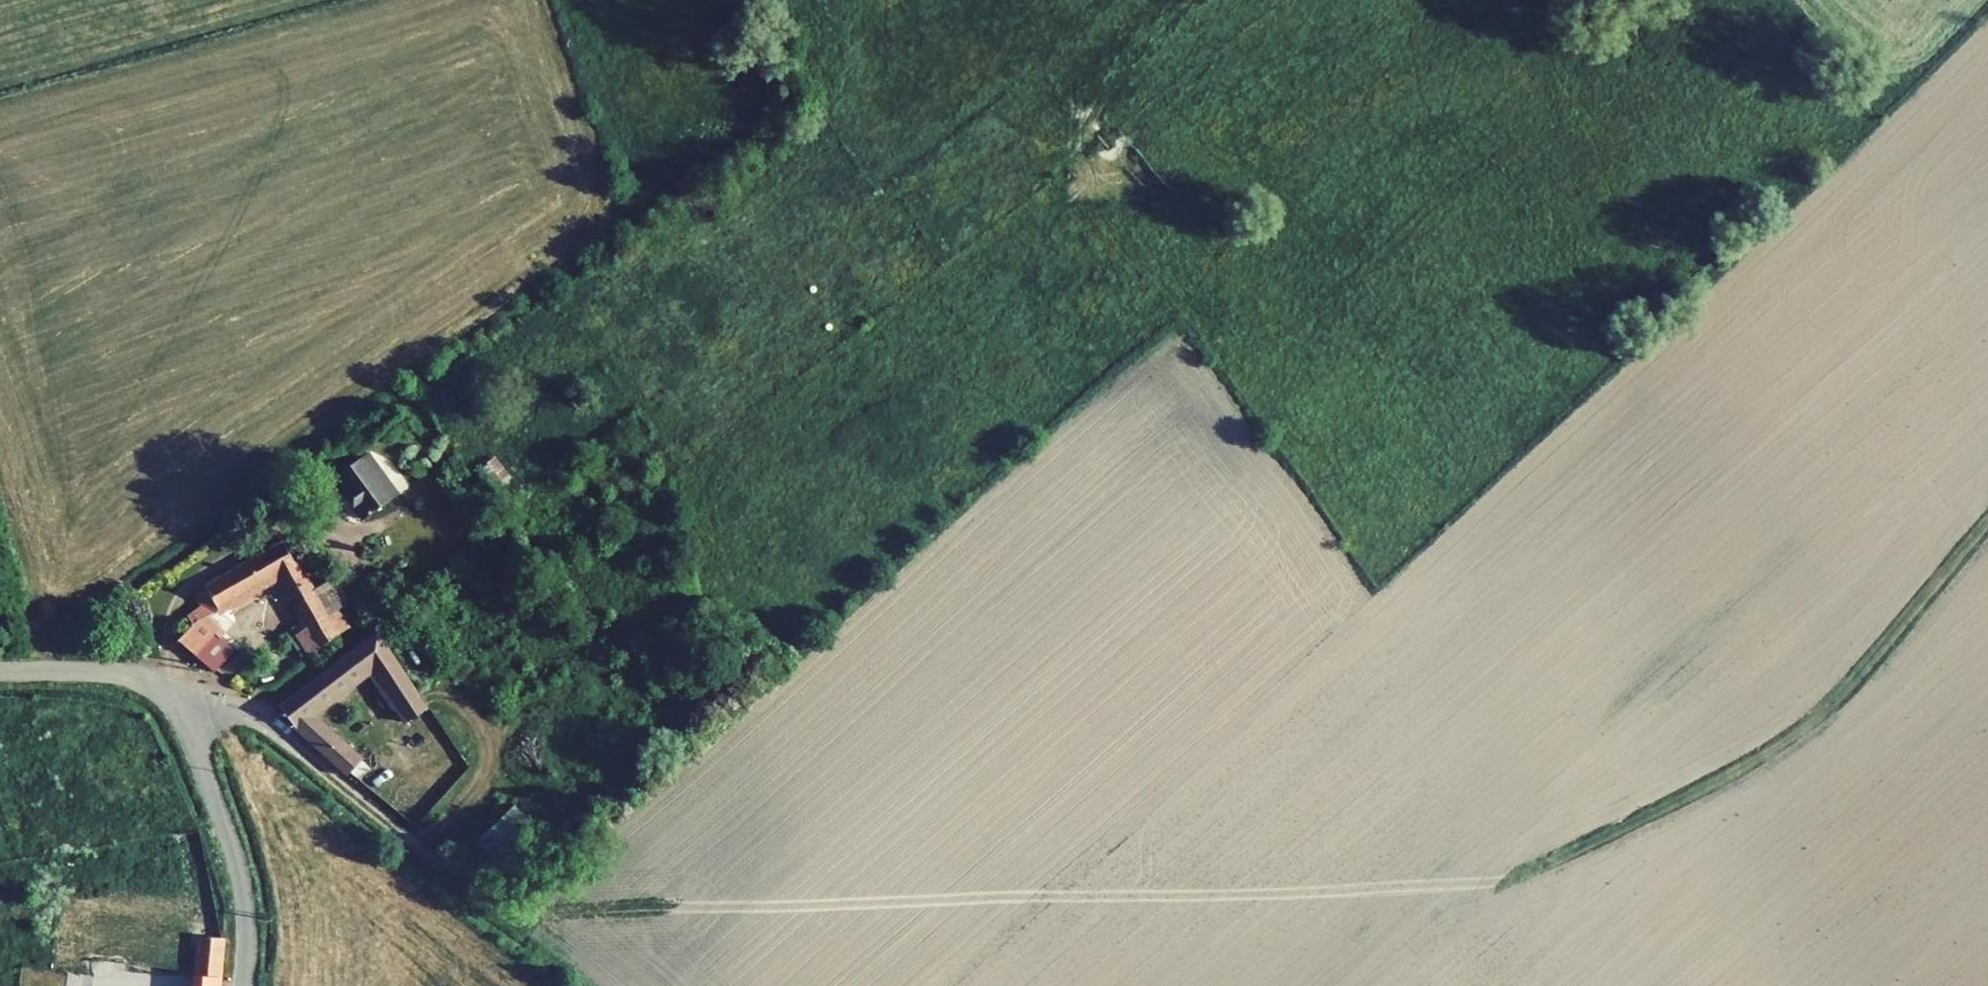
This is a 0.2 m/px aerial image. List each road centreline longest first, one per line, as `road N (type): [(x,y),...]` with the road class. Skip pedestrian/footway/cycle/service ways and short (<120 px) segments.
road 1 (track): [(179,706),(230,711),(263,726),(316,759),(490,902),(551,916),(777,914),(1220,888),(1499,892),(1704,790),(1775,738),(1862,659),(1987,507)]
road 2 (residential): [(240,985),(238,880),(179,706),(123,675),(0,671)]

